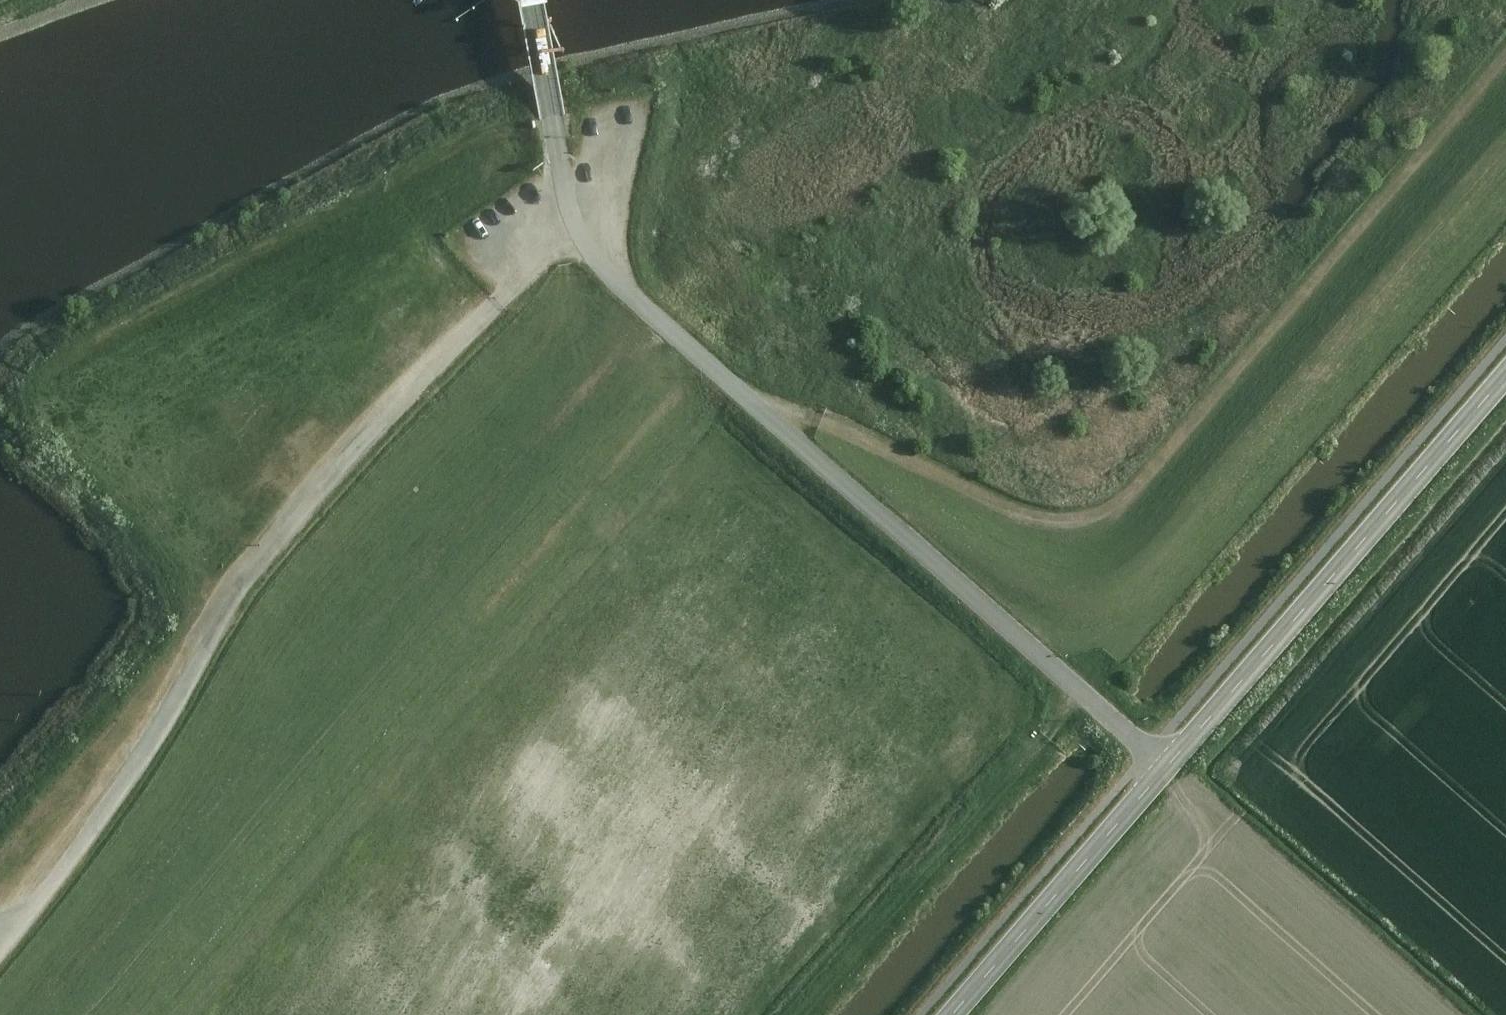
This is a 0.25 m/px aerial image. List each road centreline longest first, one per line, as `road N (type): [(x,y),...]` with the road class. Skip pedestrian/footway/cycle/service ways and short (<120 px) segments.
road 1 (track): [(1505,71),(1125,502),(1083,526),(1017,512),(860,429),(746,385)]
road 2 (secondary): [(957,1014),(1505,380)]

